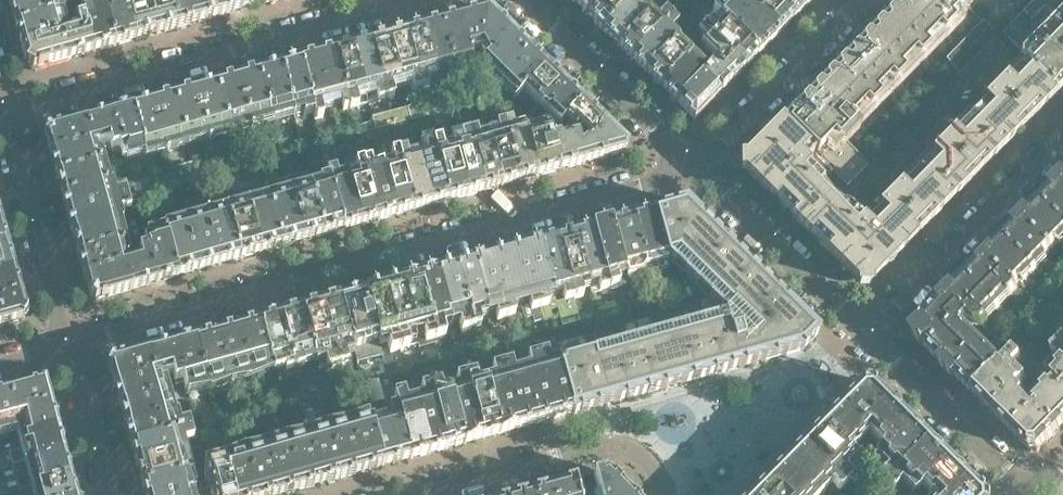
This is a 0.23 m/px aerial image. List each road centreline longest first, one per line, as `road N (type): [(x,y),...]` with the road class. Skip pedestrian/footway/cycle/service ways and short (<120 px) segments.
road 1 (residential): [(62,351),(678,170)]
road 2 (residential): [(0,118),(424,0)]
road 3 (residential): [(671,494),(655,467),(622,442),(576,442),(394,494)]
road 4 (residential): [(1062,124),(854,337)]
road 5 (residential): [(854,337),(678,170)]
road 6 (residential): [(678,170),(849,0)]
road 7 (residential): [(678,170),(517,0)]
road 8 (residential): [(1016,494),(854,337)]
road 9 (residential): [(62,351),(0,137)]
road 10 (residential): [(108,494),(62,351)]

